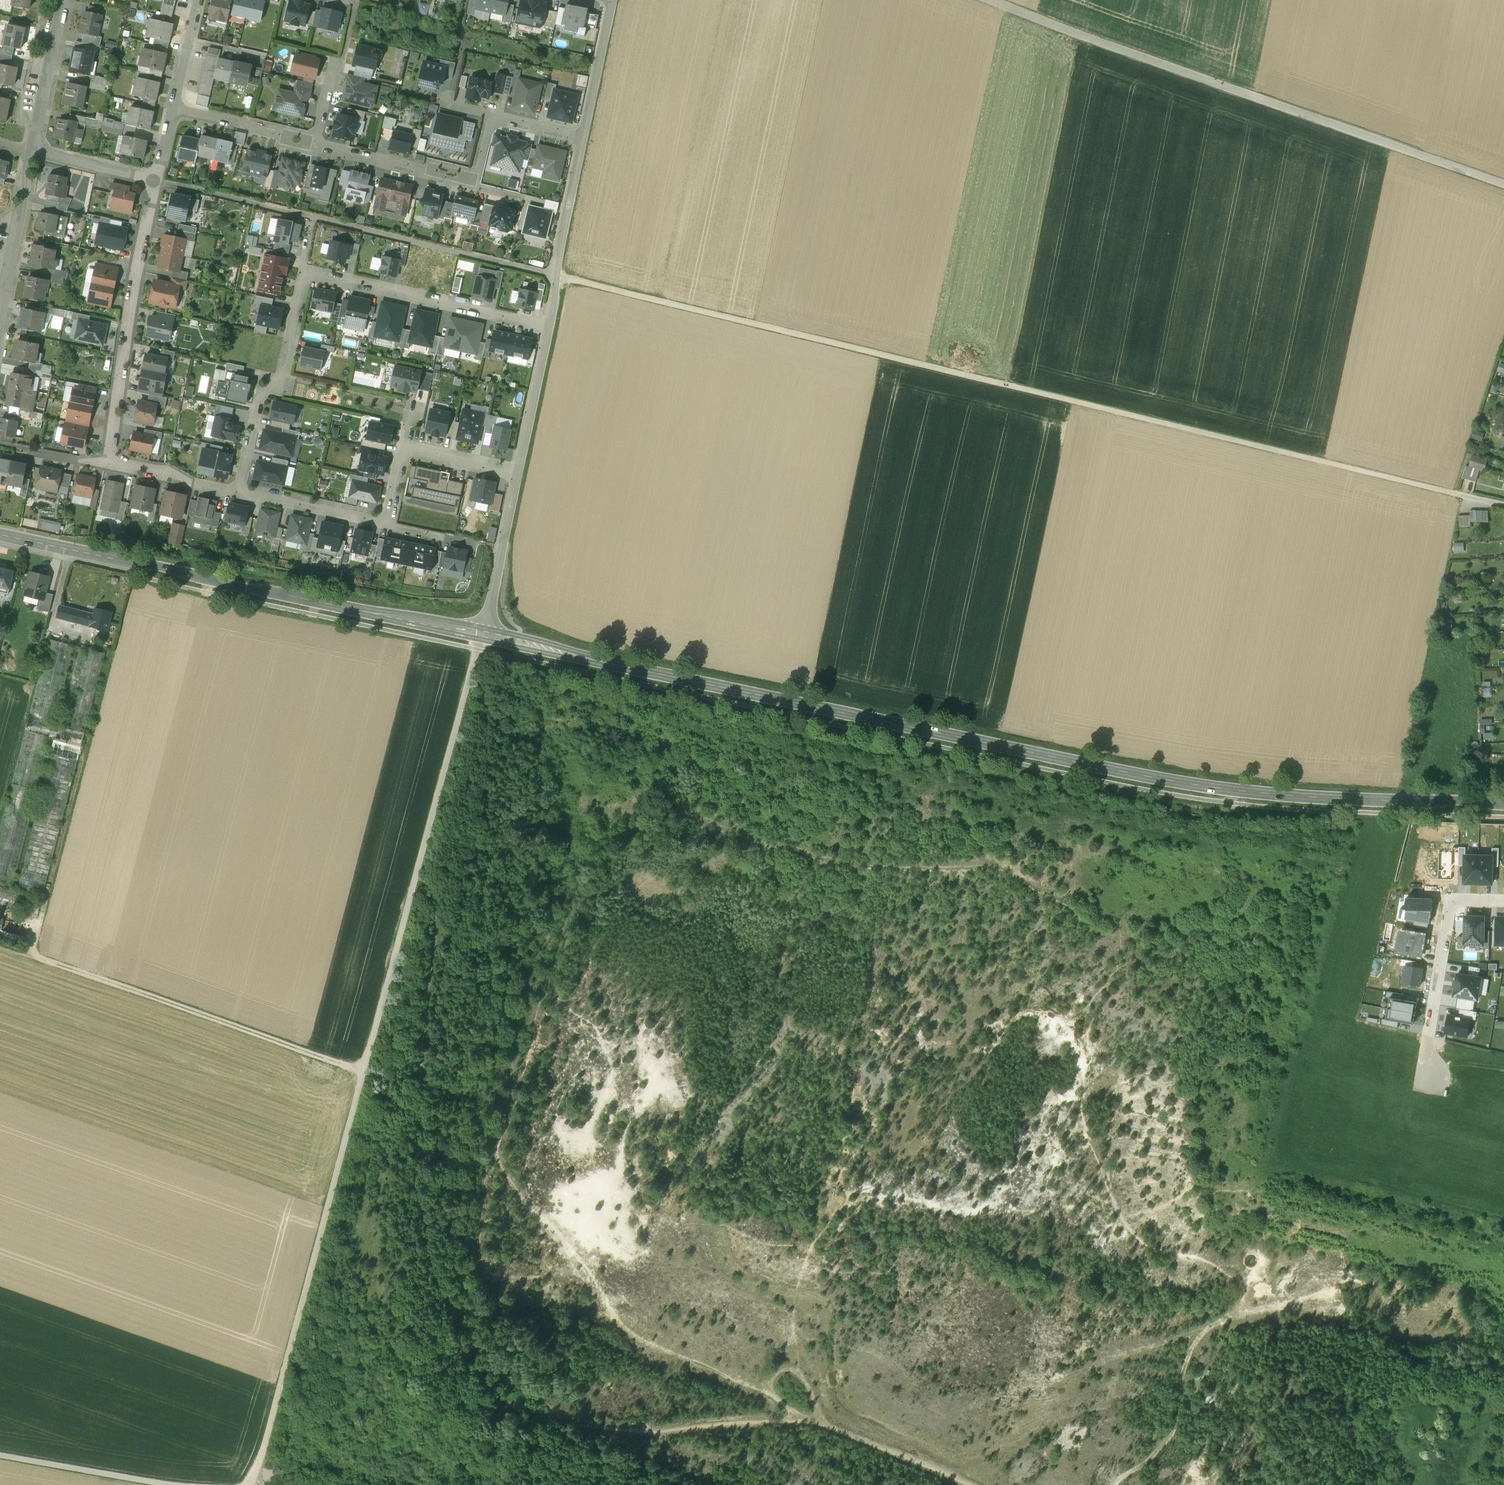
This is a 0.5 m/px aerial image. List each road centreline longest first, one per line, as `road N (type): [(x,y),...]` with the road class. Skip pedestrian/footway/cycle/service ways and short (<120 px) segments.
road 1 (secondary): [(1503,804),(1212,788),(481,635)]
road 2 (track): [(547,1422),(509,1372),(488,1321),(474,1208),(595,843),(642,810),(830,857),(987,863)]
road 3 (track): [(1460,495),(555,275)]
road 4 (track): [(243,1484),(269,1432),(475,649)]
road 5 (unclassified): [(1503,185),(991,0)]
road 6 (secondary): [(481,635),(0,536)]
road 7 (residential): [(239,490),(260,394),(283,377),(304,273),(546,327)]
road 8 (track): [(0,945),(362,1074)]
road 9 (residential): [(155,180),(108,460)]
road 10 (residential): [(491,117),(474,184),(317,141)]
road 11 (residential): [(404,450),(389,523),(239,490)]
road 12 (unclassified): [(1503,903),(1459,903),(1449,914),(1428,1036),(1429,1072)]
road 13 (residential): [(546,327),(583,139)]
road 14 (track): [(0,1456),(183,1484)]
road 15 (track): [(805,1425),(968,1484)]
road 16 (residential): [(481,635),(516,474)]
road 17 (residential): [(31,150),(0,309)]
road 18 (residential): [(63,0),(31,150)]
road 19 (residential): [(516,474),(546,327)]
road 20 (track): [(805,1425),(777,1405),(773,1384),(780,1372),(806,1382),(820,1426)]
road 21 (residential): [(583,139),(613,0)]
road 22 (residential): [(155,180),(31,150)]

